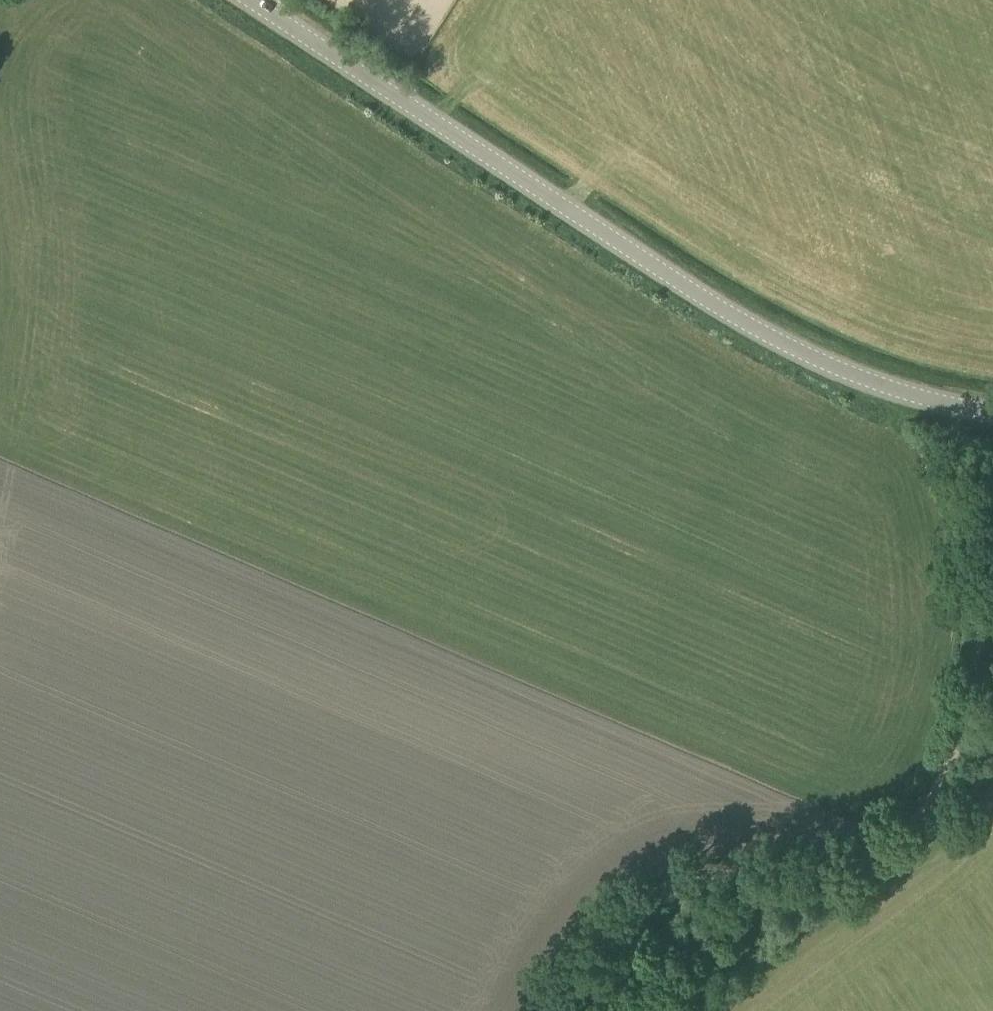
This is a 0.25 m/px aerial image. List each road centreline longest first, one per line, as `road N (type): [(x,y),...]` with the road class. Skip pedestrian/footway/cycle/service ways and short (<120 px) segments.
road 1 (tertiary): [(992,414),(947,409),(823,366),(374,89),(247,0)]
road 2 (track): [(580,1010),(625,933),(677,894),(764,875),(875,867),(918,841),(957,753),(973,646),(992,605)]

